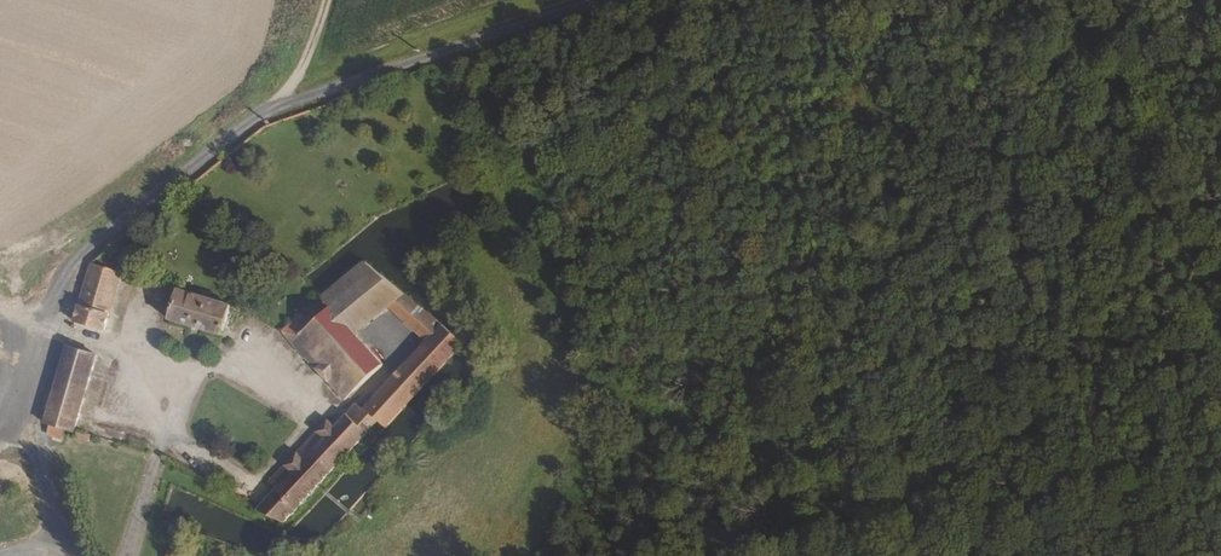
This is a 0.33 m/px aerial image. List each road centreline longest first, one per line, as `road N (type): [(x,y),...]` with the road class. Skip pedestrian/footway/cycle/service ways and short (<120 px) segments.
road 1 (track): [(0,455),(14,428),(42,315),(88,252),(238,131),(296,104),(325,0)]
road 2 (track): [(296,104),(602,0)]
road 3 (track): [(1064,0),(1173,231)]

